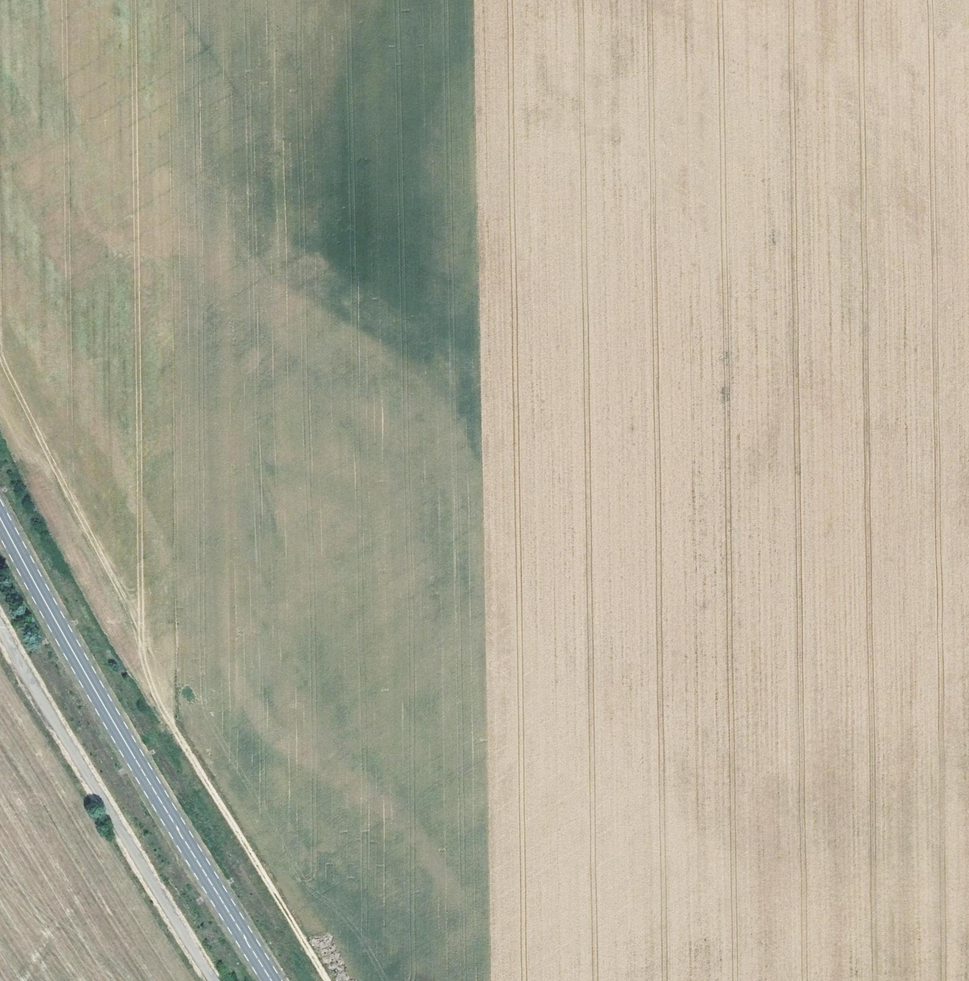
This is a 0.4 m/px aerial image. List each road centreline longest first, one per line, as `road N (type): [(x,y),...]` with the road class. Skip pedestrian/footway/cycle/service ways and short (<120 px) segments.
road 1 (primary): [(271,980),(0,520)]
road 2 (track): [(327,980),(167,716)]

